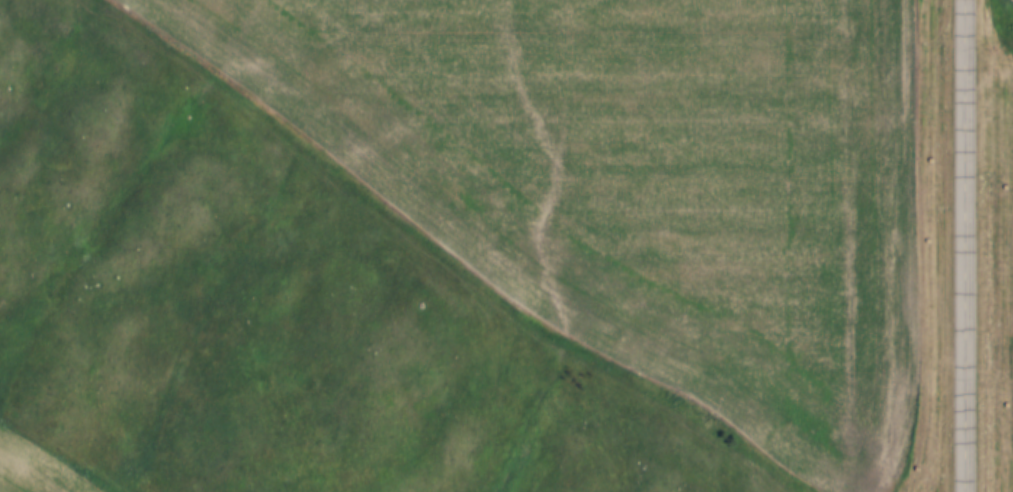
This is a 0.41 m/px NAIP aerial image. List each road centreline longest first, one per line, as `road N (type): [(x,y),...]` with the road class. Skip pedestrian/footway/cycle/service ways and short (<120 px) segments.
road 1 (tertiary): [(972,491),(967,0)]

